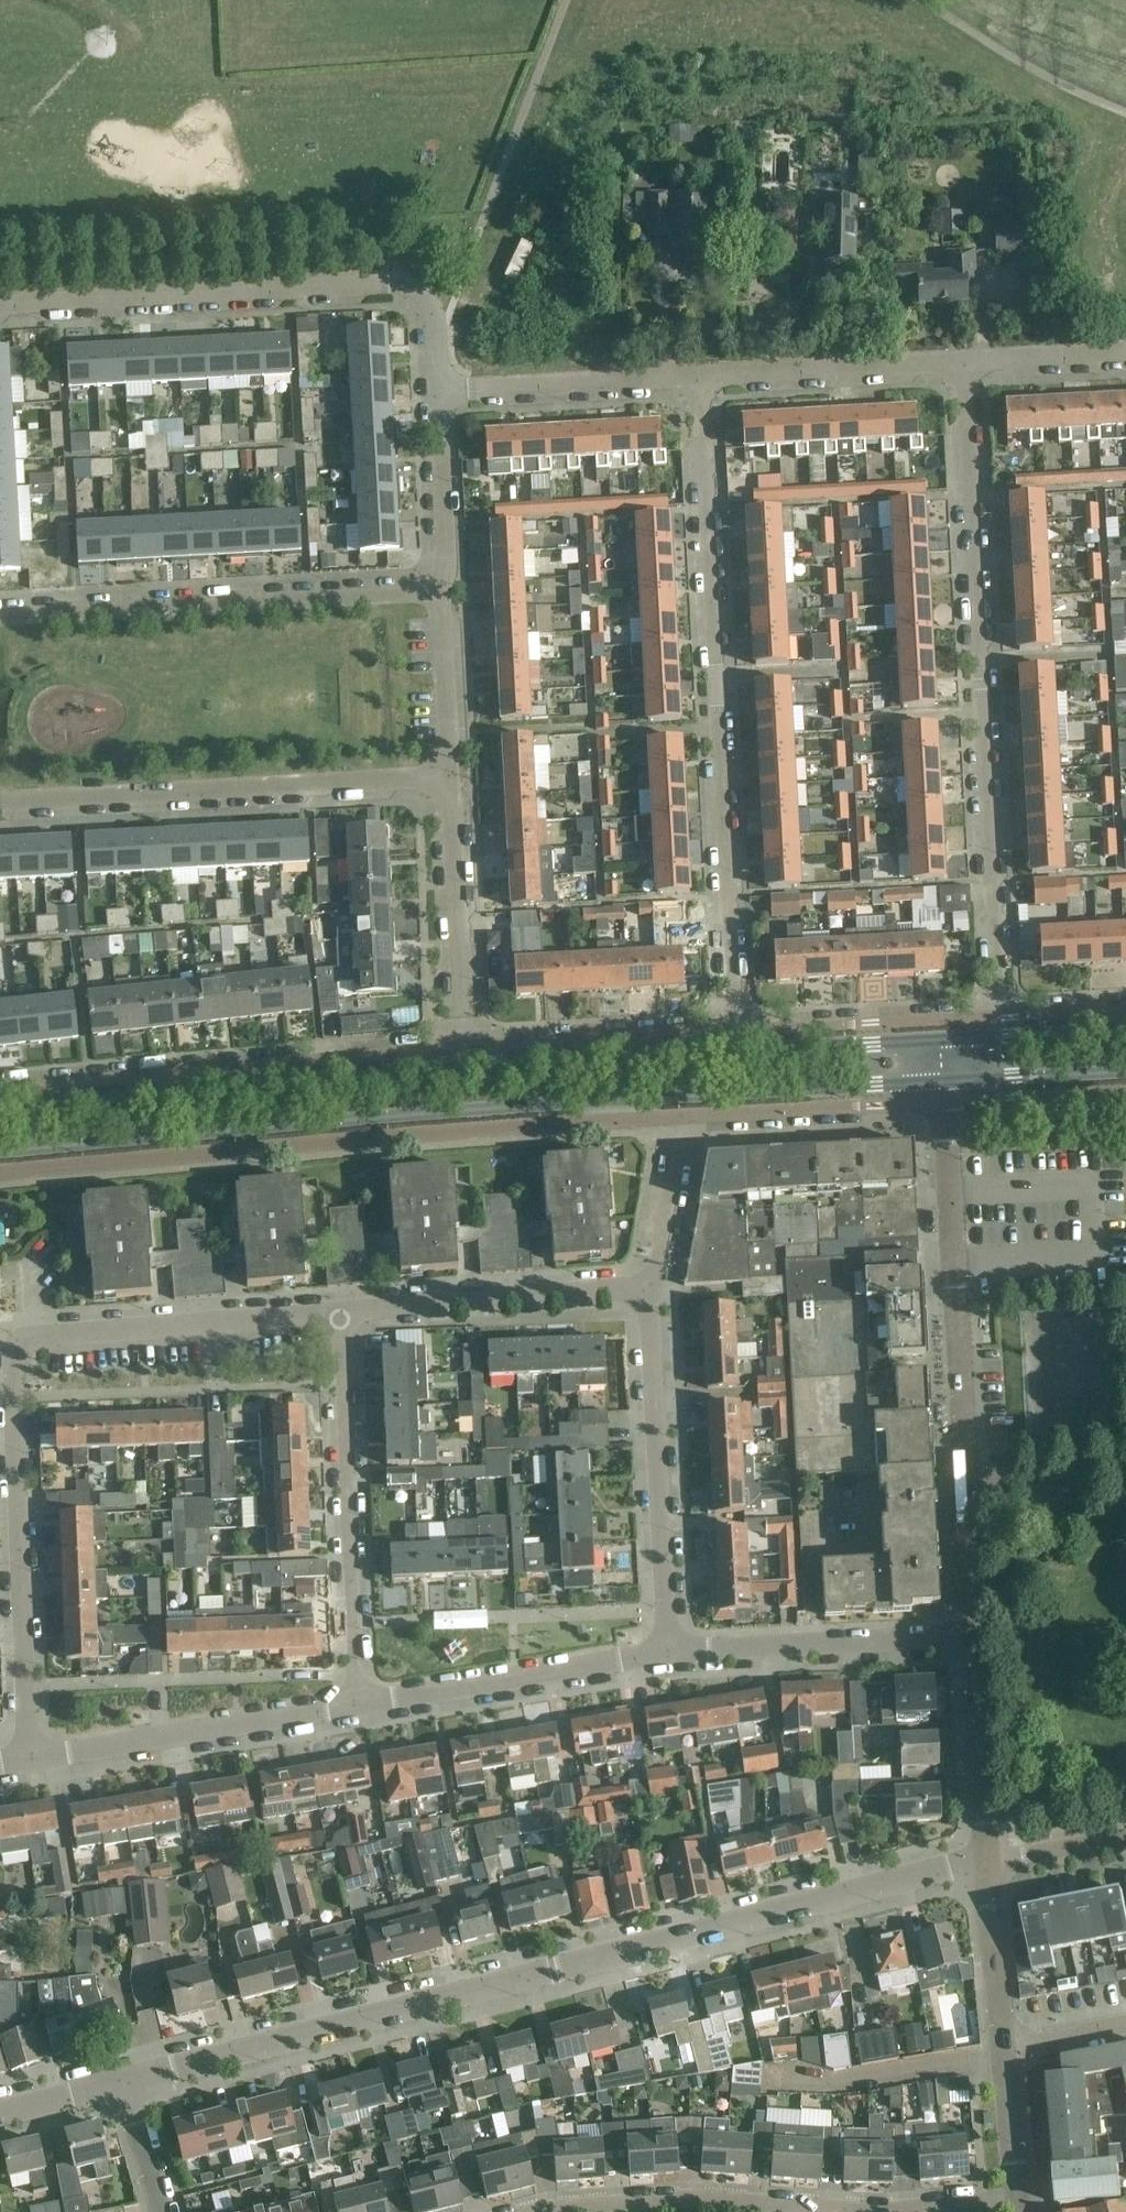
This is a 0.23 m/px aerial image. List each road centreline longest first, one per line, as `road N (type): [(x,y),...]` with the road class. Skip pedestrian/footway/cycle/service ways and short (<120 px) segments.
road 1 (residential): [(125,2081),(986,1861)]
road 2 (residential): [(29,1759),(14,1352),(43,1333),(338,1311)]
road 3 (residential): [(999,1018),(963,366)]
road 4 (residential): [(740,1031),(702,380)]
road 5 (secondary): [(0,1153),(618,1101)]
road 6 (secondary): [(946,1040),(470,1067)]
road 7 (residential): [(544,2211),(662,2201),(883,2210),(1019,2196)]
road 8 (secondary): [(470,1067),(0,1109)]
road 9 (residential): [(469,1048),(0,1089)]
road 10 (residential): [(0,803),(454,776)]
road 11 (residential): [(0,607),(444,585)]
road 12 (residential): [(0,304),(392,281),(413,291)]
road 13 (residential): [(356,1706),(338,1311)]
road 14 (unclassified): [(965,1485),(947,1099)]
road 15 (residential): [(664,1656),(651,1286)]
road 16 (residential): [(29,1759),(356,1706)]
road 17 (secondary): [(618,1101),(947,1080)]
road 18 (residential): [(338,1311),(651,1286)]
road 19 (residential): [(356,1706),(664,1656)]
road 20 (residential): [(664,1656),(975,1637)]
road 21 (residential): [(469,1048),(454,776)]
road 22 (residential): [(740,1031),(469,1048)]
road 23 (residential): [(702,380),(433,394)]
road 24 (residential): [(963,366),(702,380)]
road 25 (residential): [(687,1115),(947,1099)]
road 26 (residential): [(999,1018),(740,1031)]
road 27 (unclassified): [(986,1861),(975,1637)]
road 28 (residential): [(444,585),(433,394)]
road 29 (residential): [(454,776),(444,585)]
road 30 (unclassified): [(1002,2045),(986,1861)]
road 31 (secondary): [(1125,1029),(946,1040)]
road 32 (secondary): [(947,1080),(1125,1070)]
road 33 (residential): [(947,1099),(1125,1090)]
road 34 (residential): [(651,1286),(687,1115)]
road 35 (residential): [(1125,355),(963,366)]
road 36 (residential): [(965,1485),(1125,1478)]
road 37 (unclassified): [(975,1637),(965,1485)]
road 38 (unclassified): [(1019,2196),(1002,2045)]
road 39 (residential): [(986,1861),(1125,1837)]
road 40 (residential): [(160,2211),(125,2081)]
road 41 (residential): [(0,2110),(125,2081)]
road 42 (residential): [(1125,1011),(999,1018)]
road 43 (residential): [(1002,2045),(1125,2022)]

